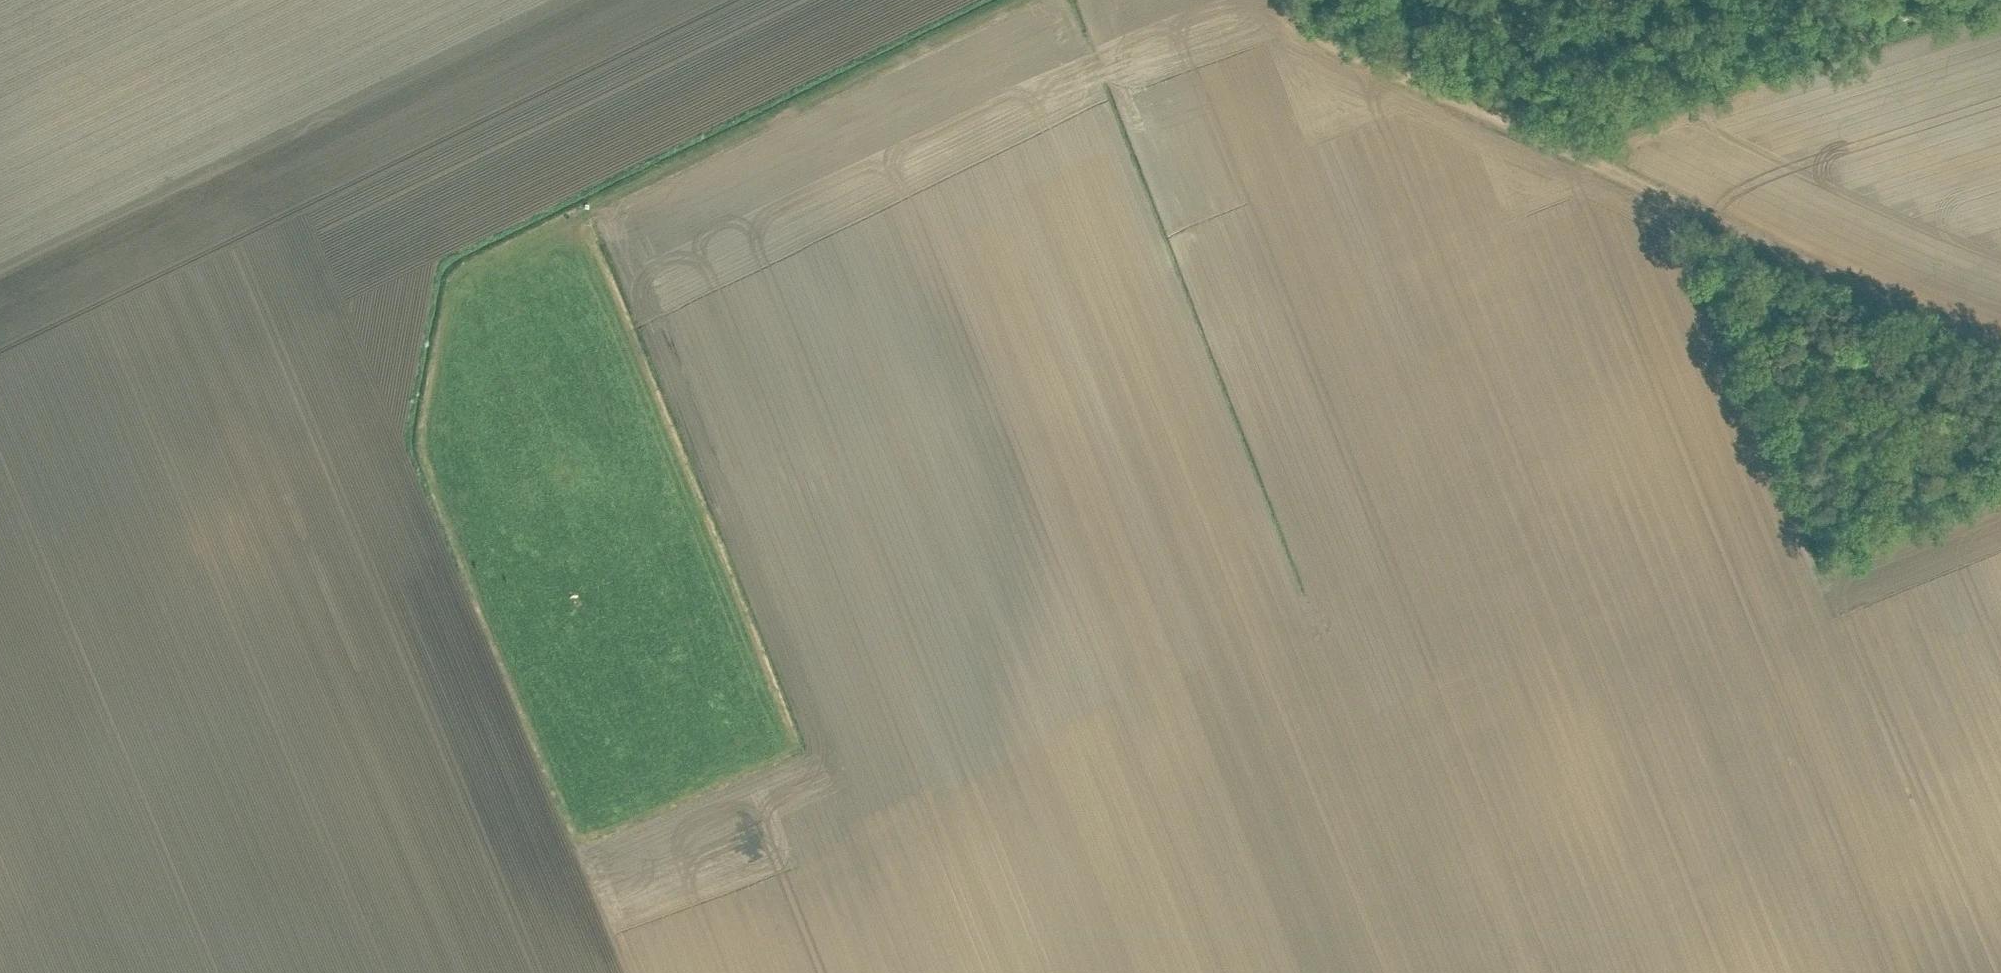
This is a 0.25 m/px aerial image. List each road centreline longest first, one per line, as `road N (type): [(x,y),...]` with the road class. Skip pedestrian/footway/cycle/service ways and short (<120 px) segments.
road 1 (track): [(2000,330),(1288,24),(1277,0)]

